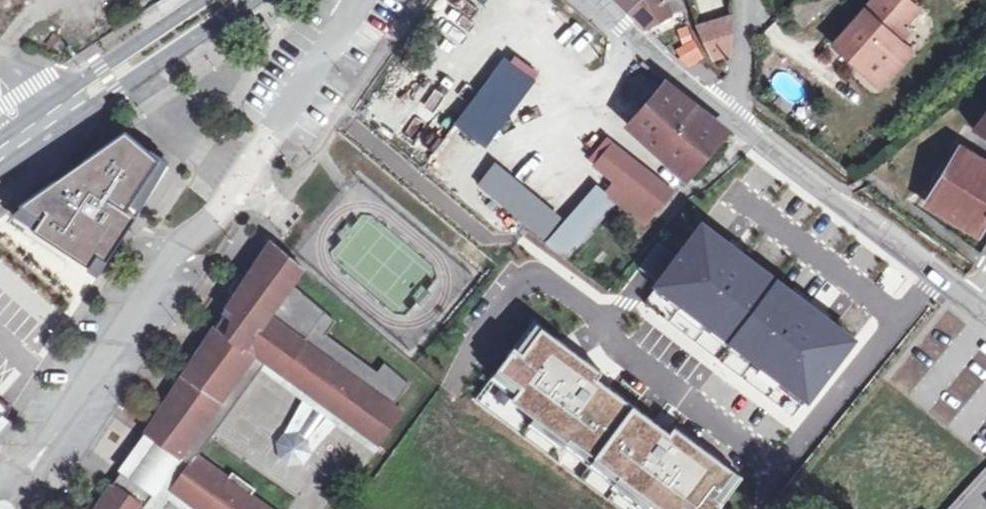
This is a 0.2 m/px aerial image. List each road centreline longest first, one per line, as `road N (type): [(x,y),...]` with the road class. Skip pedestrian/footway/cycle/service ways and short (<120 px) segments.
road 1 (tertiary): [(735,118),(979,303)]
road 2 (secondary): [(39,140),(251,0)]
road 3 (secondary): [(205,0),(27,119)]
road 4 (tertiary): [(594,0),(735,118)]

